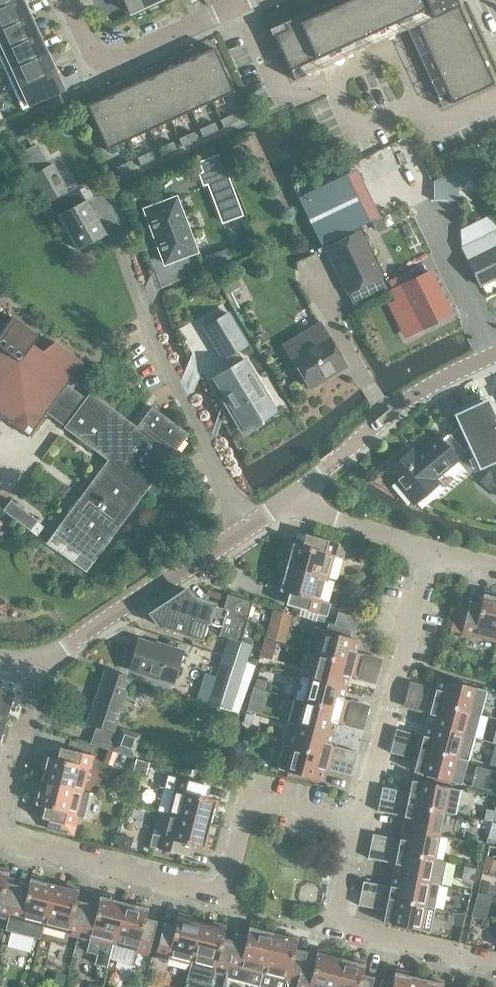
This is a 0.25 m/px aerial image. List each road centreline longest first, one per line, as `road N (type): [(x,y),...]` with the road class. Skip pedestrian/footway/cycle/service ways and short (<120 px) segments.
road 1 (residential): [(359,824),(266,801),(248,809),(231,882),(210,892),(8,839),(3,820),(45,661)]
road 2 (tertiary): [(45,661),(291,501)]
road 3 (residential): [(359,824),(417,551)]
road 4 (residential): [(495,972),(343,932),(333,917),(359,824)]
road 5 (residential): [(75,0),(106,68),(240,2)]
road 6 (tertiary): [(495,357),(388,420),(345,456)]
road 7 (residential): [(240,2),(285,99),(333,79)]
road 8 (residential): [(429,106),(357,136),(333,79)]
road 9 (residential): [(333,79),(402,50),(429,106)]
road 10 (residential): [(417,551),(291,501)]

